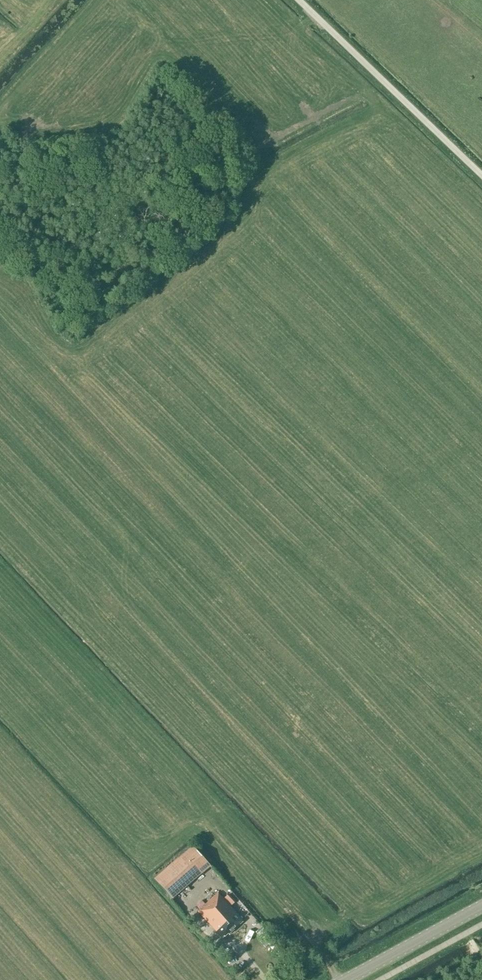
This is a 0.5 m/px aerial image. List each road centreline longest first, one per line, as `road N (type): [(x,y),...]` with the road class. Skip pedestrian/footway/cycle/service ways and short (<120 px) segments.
road 1 (unclassified): [(481,175),(299,0)]
road 2 (tertiary): [(346,979),(481,906)]

